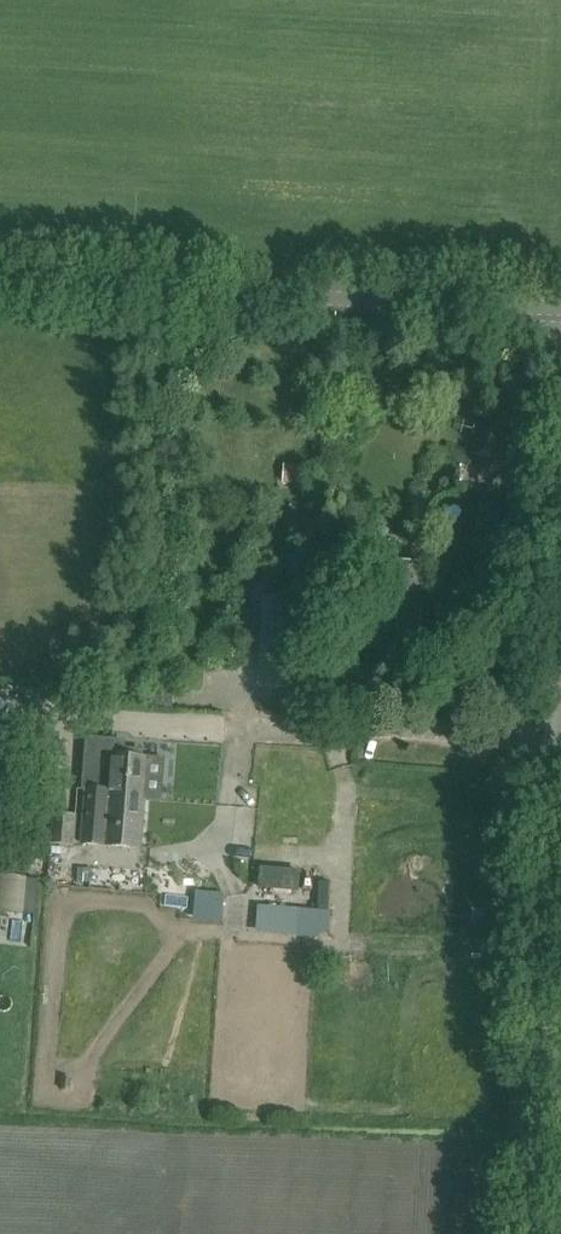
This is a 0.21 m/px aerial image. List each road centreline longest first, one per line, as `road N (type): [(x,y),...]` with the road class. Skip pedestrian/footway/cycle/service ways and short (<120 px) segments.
road 1 (unclassified): [(527,1233),(560,619)]
road 2 (tertiary): [(560,310),(0,283)]

